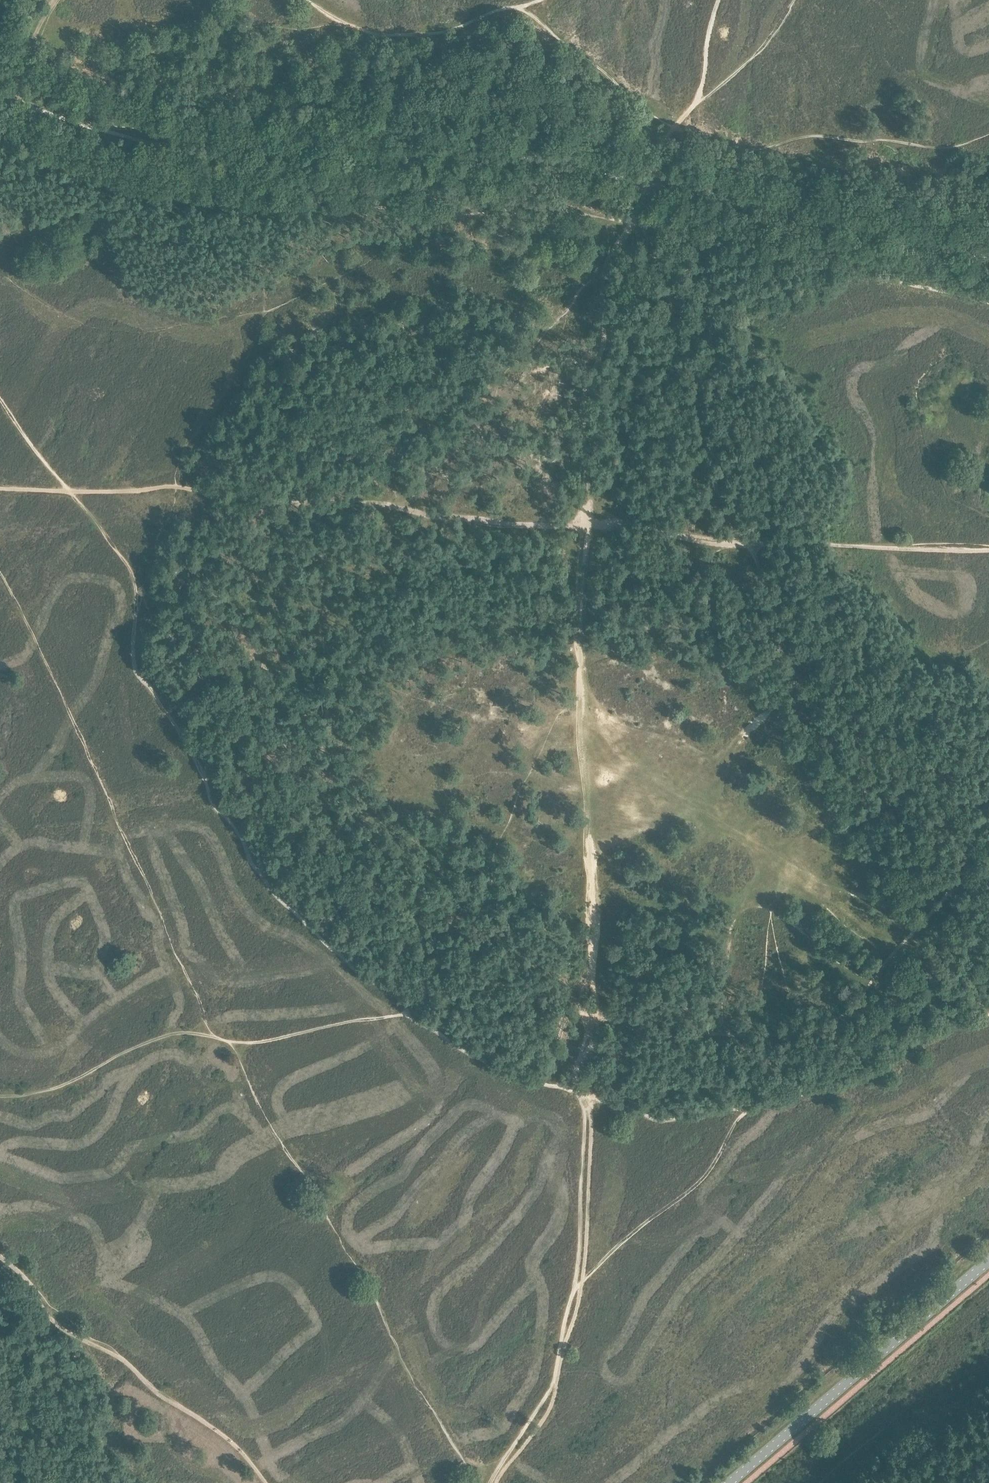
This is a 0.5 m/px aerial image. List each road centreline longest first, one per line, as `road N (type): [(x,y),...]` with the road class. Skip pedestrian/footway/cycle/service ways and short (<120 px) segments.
road 1 (secondary): [(988,1259),(726,1482)]

